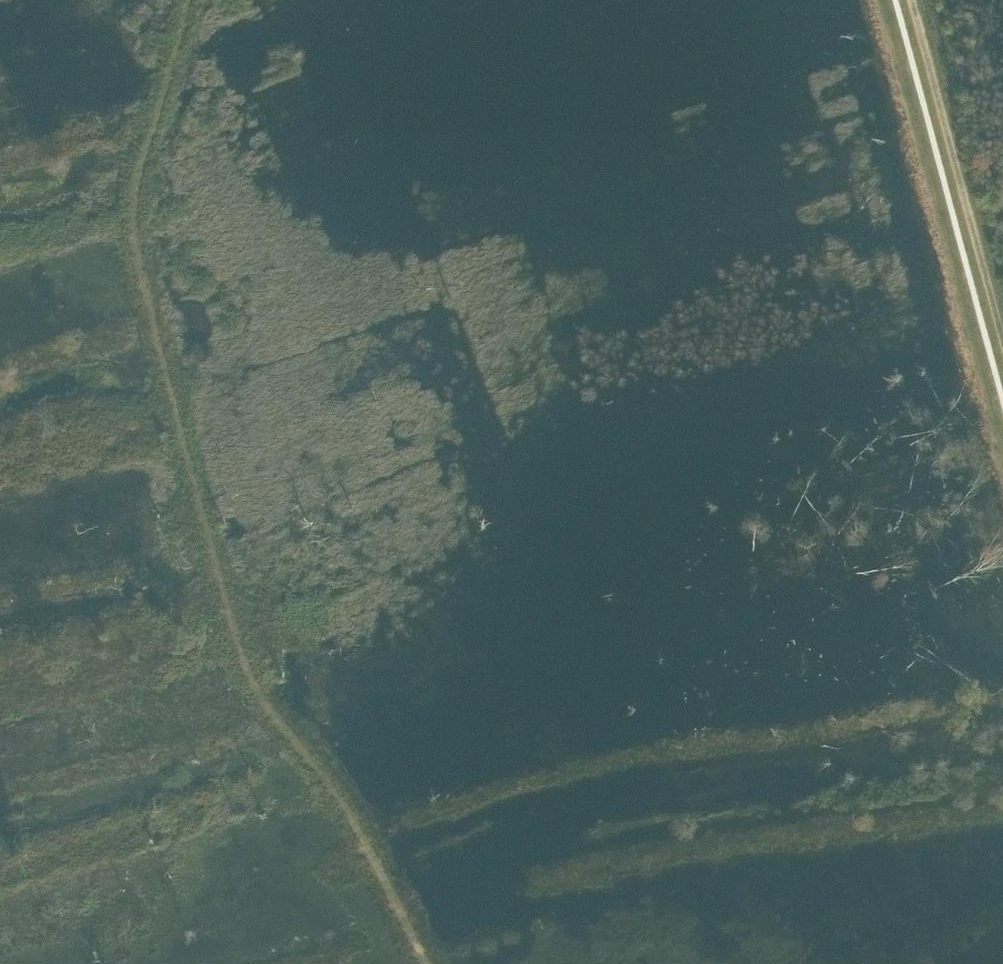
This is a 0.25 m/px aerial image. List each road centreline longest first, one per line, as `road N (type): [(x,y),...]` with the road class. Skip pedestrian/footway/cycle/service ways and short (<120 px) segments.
road 1 (track): [(922,0),(1002,299)]

